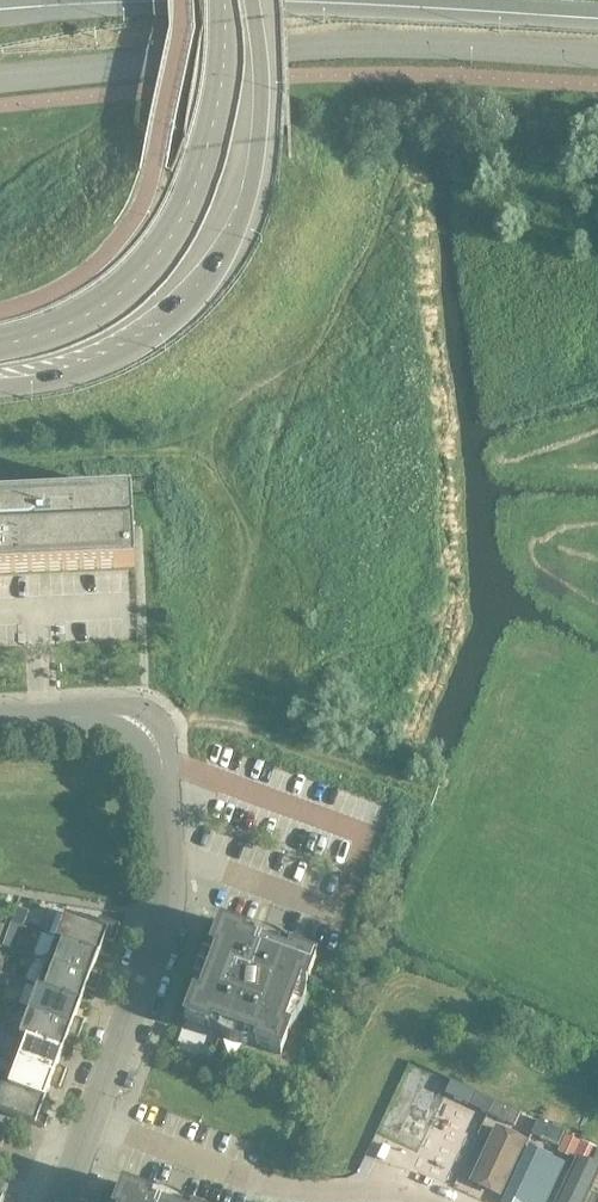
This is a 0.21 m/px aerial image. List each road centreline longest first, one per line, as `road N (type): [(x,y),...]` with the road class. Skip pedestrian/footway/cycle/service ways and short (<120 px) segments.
road 1 (secondary): [(0,83),(344,46),(597,55)]
road 2 (tertiary): [(88,1122),(169,907),(162,762),(138,722),(117,715),(0,721)]
road 3 (secondary): [(0,386),(51,382),(118,360),(162,333),(213,276),(253,180),(261,87),(249,0)]
road 4 (secondary): [(220,0),(221,97),(196,186),(168,243),(99,308),(46,333),(0,343)]
road 5 (residential): [(429,1201),(255,1180),(88,1122)]
road 6 (track): [(197,711),(479,816)]

